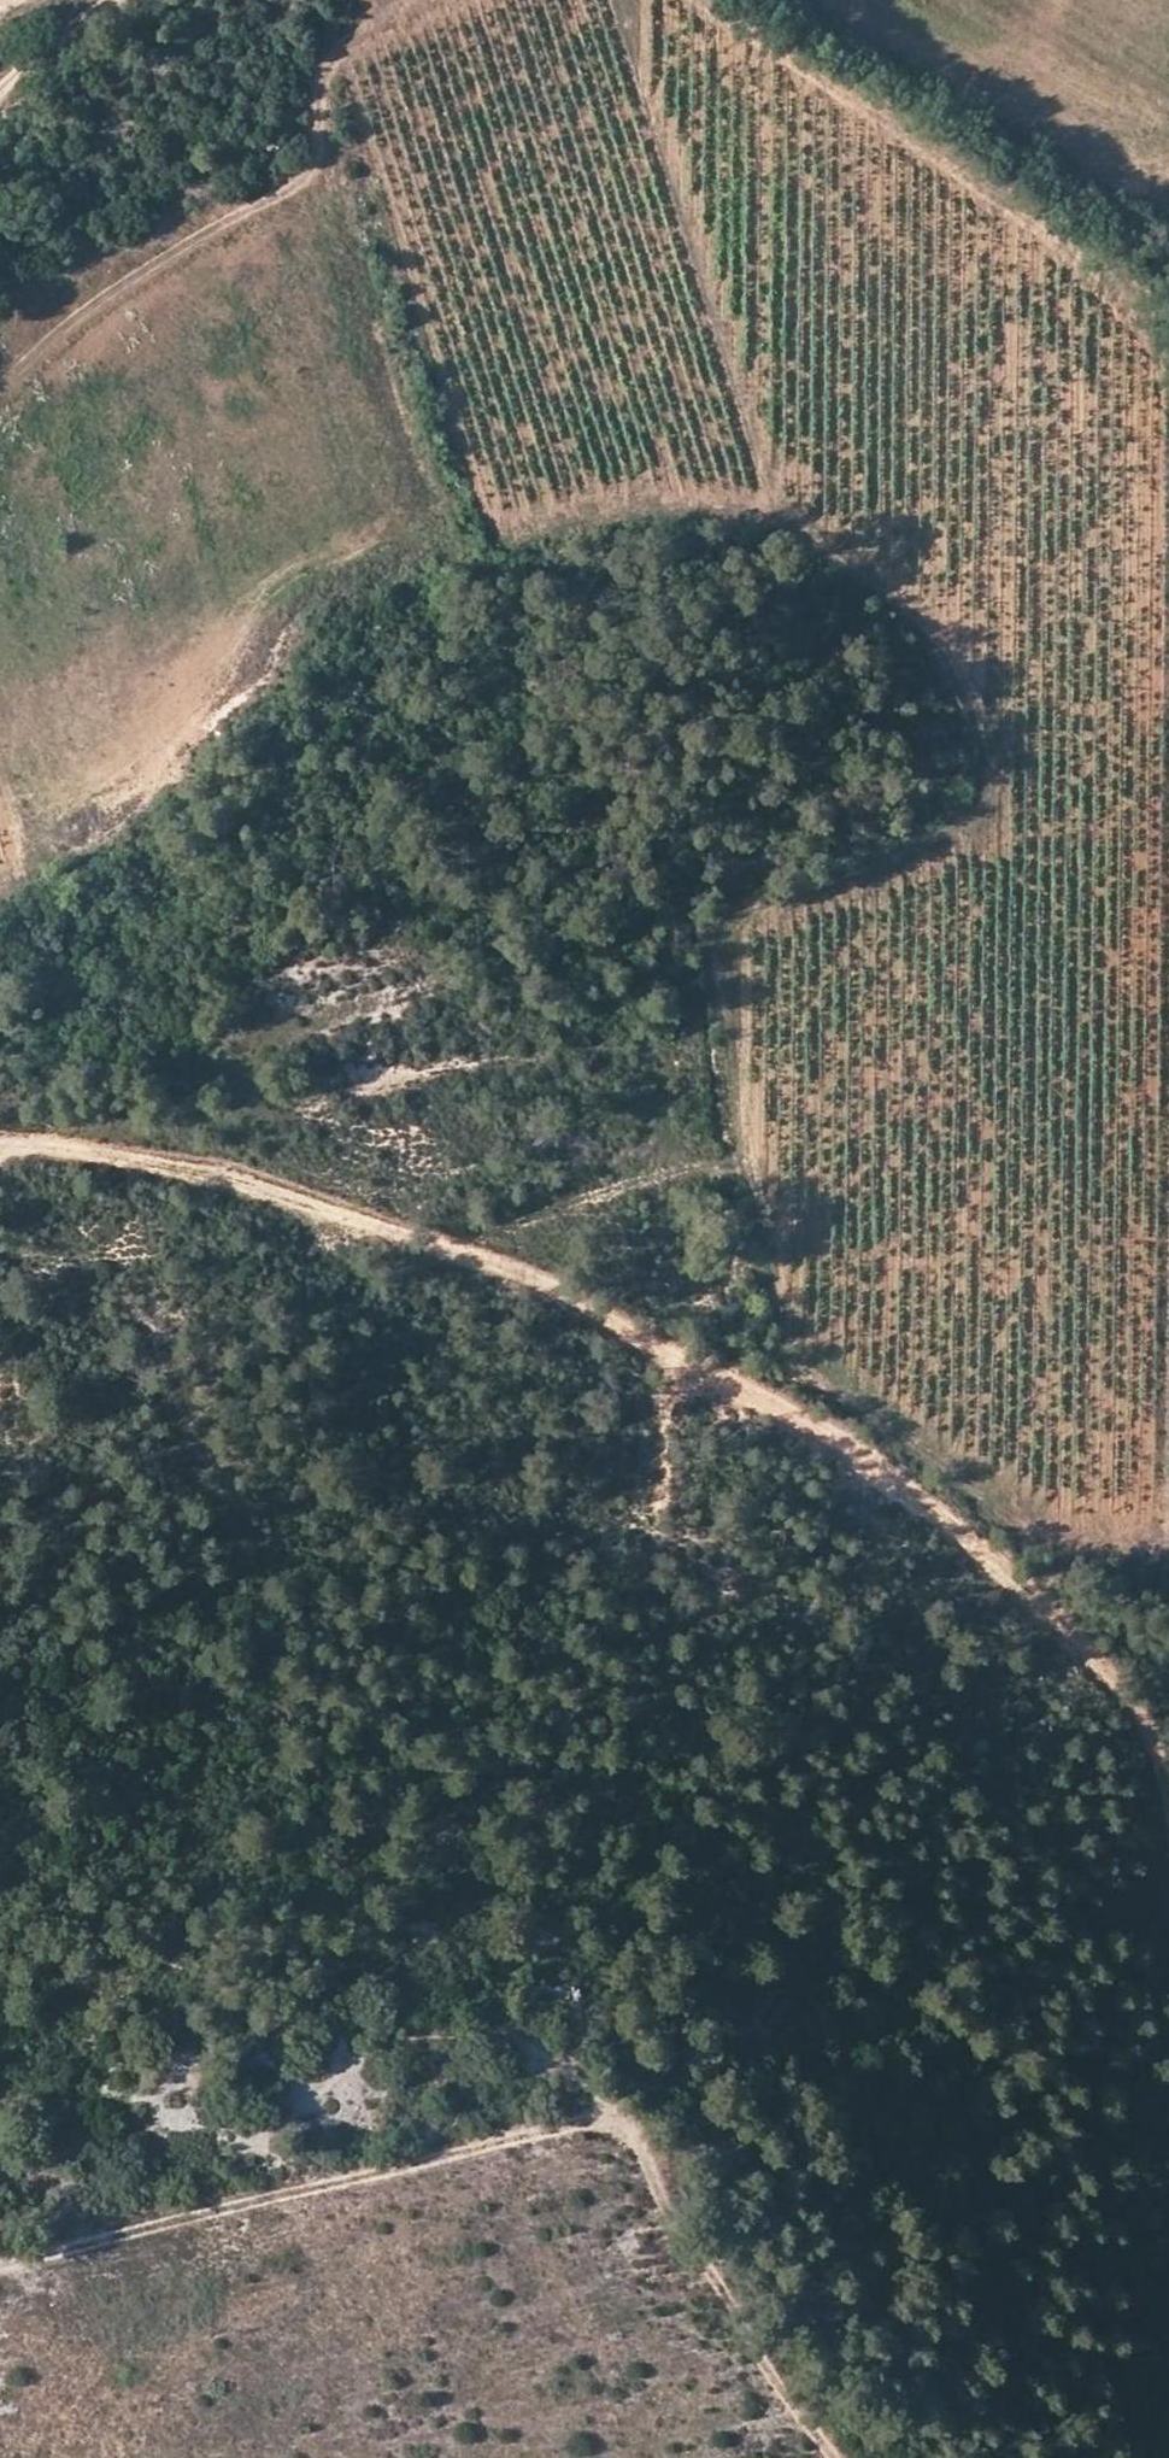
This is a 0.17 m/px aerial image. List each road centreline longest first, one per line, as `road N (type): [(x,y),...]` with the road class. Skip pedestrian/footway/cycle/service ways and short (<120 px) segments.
road 1 (track): [(0,1140),(69,1141),(537,1270),(689,1370),(841,1436),(975,1544),(1095,1662),(1144,1729),(1168,1805)]
road 2 (track): [(0,93),(101,0)]

